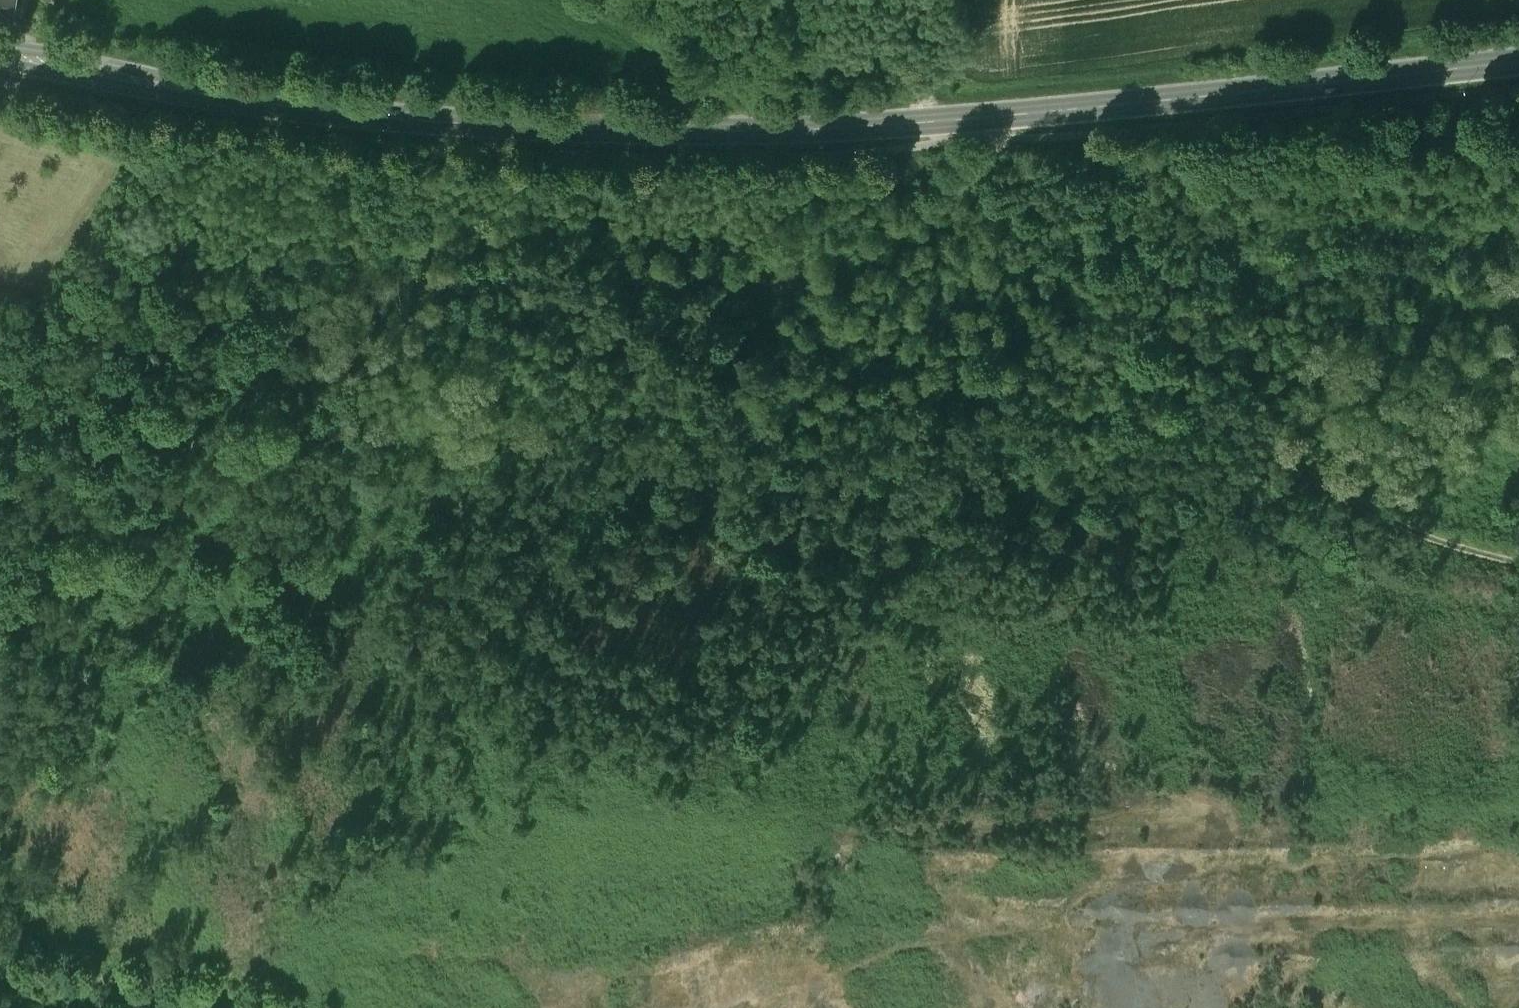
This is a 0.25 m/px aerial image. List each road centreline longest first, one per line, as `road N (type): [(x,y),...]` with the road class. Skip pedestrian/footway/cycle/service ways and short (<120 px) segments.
road 1 (secondary): [(1518,68),(869,135),(713,138),(528,134),(341,115),(143,83),(0,48)]

